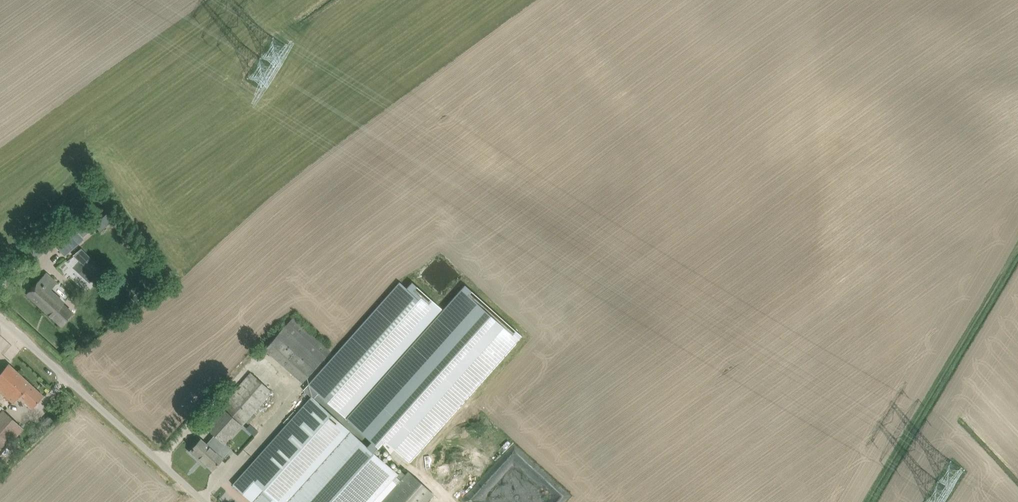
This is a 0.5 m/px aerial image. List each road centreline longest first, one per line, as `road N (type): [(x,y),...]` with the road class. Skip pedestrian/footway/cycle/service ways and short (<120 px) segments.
road 1 (unclassified): [(204,501),(0,321)]

